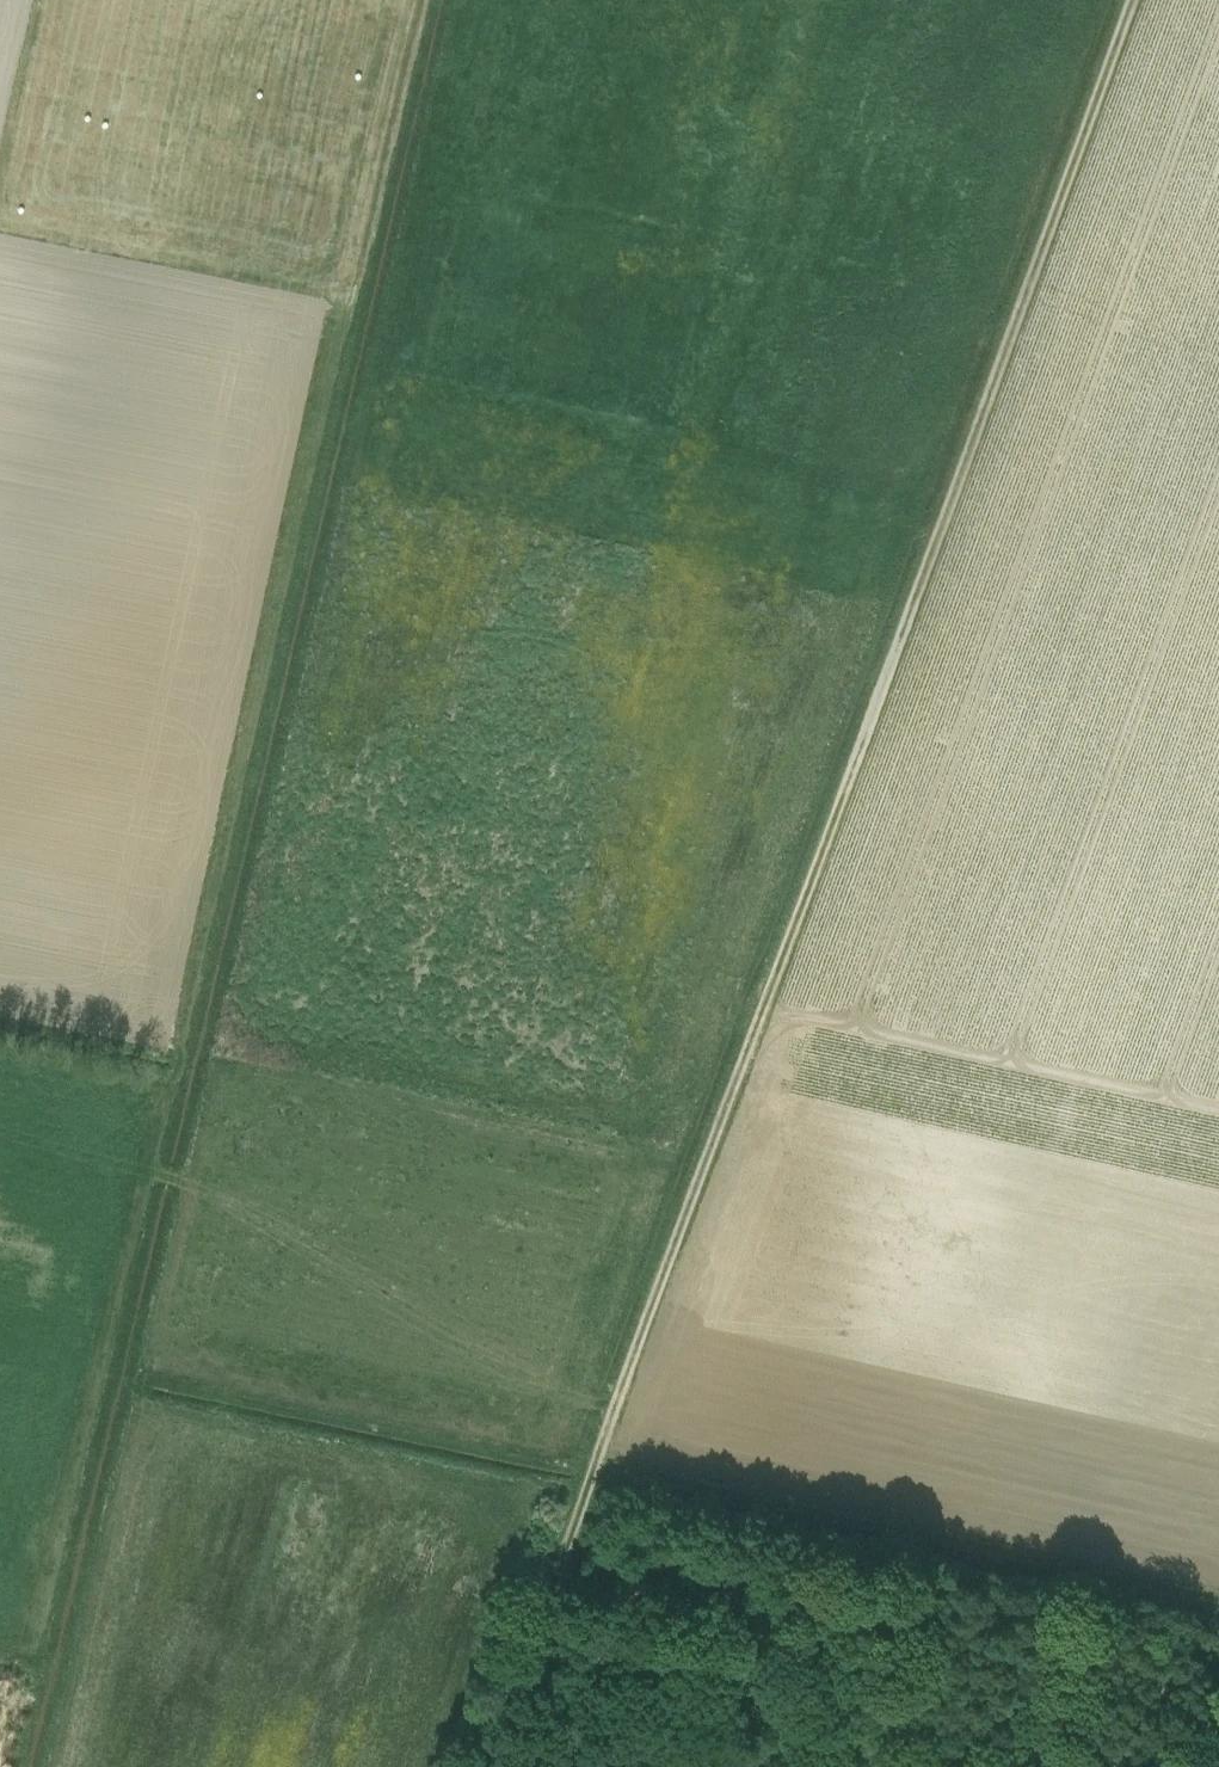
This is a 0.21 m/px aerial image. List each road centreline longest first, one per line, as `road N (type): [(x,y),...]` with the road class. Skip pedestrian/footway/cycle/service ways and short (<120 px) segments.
road 1 (track): [(1131,0),(490,1766)]

